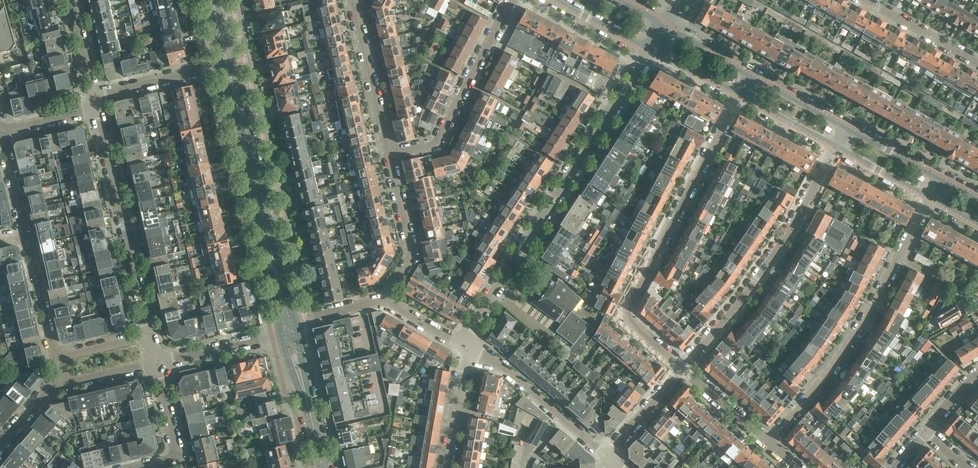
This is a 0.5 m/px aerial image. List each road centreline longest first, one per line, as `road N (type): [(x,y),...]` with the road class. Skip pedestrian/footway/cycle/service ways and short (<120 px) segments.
road 1 (residential): [(468,340),(653,47)]
road 2 (residential): [(682,369),(625,315),(739,93)]
road 3 (residential): [(765,442),(825,379),(930,197)]
road 4 (residential): [(682,369),(758,277),(835,145)]
road 5 (residential): [(150,335),(96,108)]
road 6 (residential): [(511,0),(436,144),(388,155)]
road 7 (residential): [(612,459),(468,340)]
road 8 (secondary): [(267,234),(227,62)]
road 9 (residential): [(388,155),(355,0)]
road 10 (residential): [(385,302),(411,251),(388,155)]
road 11 (residential): [(93,95),(227,62)]
road 12 (secondary): [(320,456),(296,324)]
road 13 (secondary): [(279,332),(320,456)]
road 14 (residential): [(443,467),(468,340)]
road 15 (residential): [(54,357),(25,232)]
road 16 (residential): [(977,62),(866,0)]
road 17 (residential): [(157,363),(279,332)]

